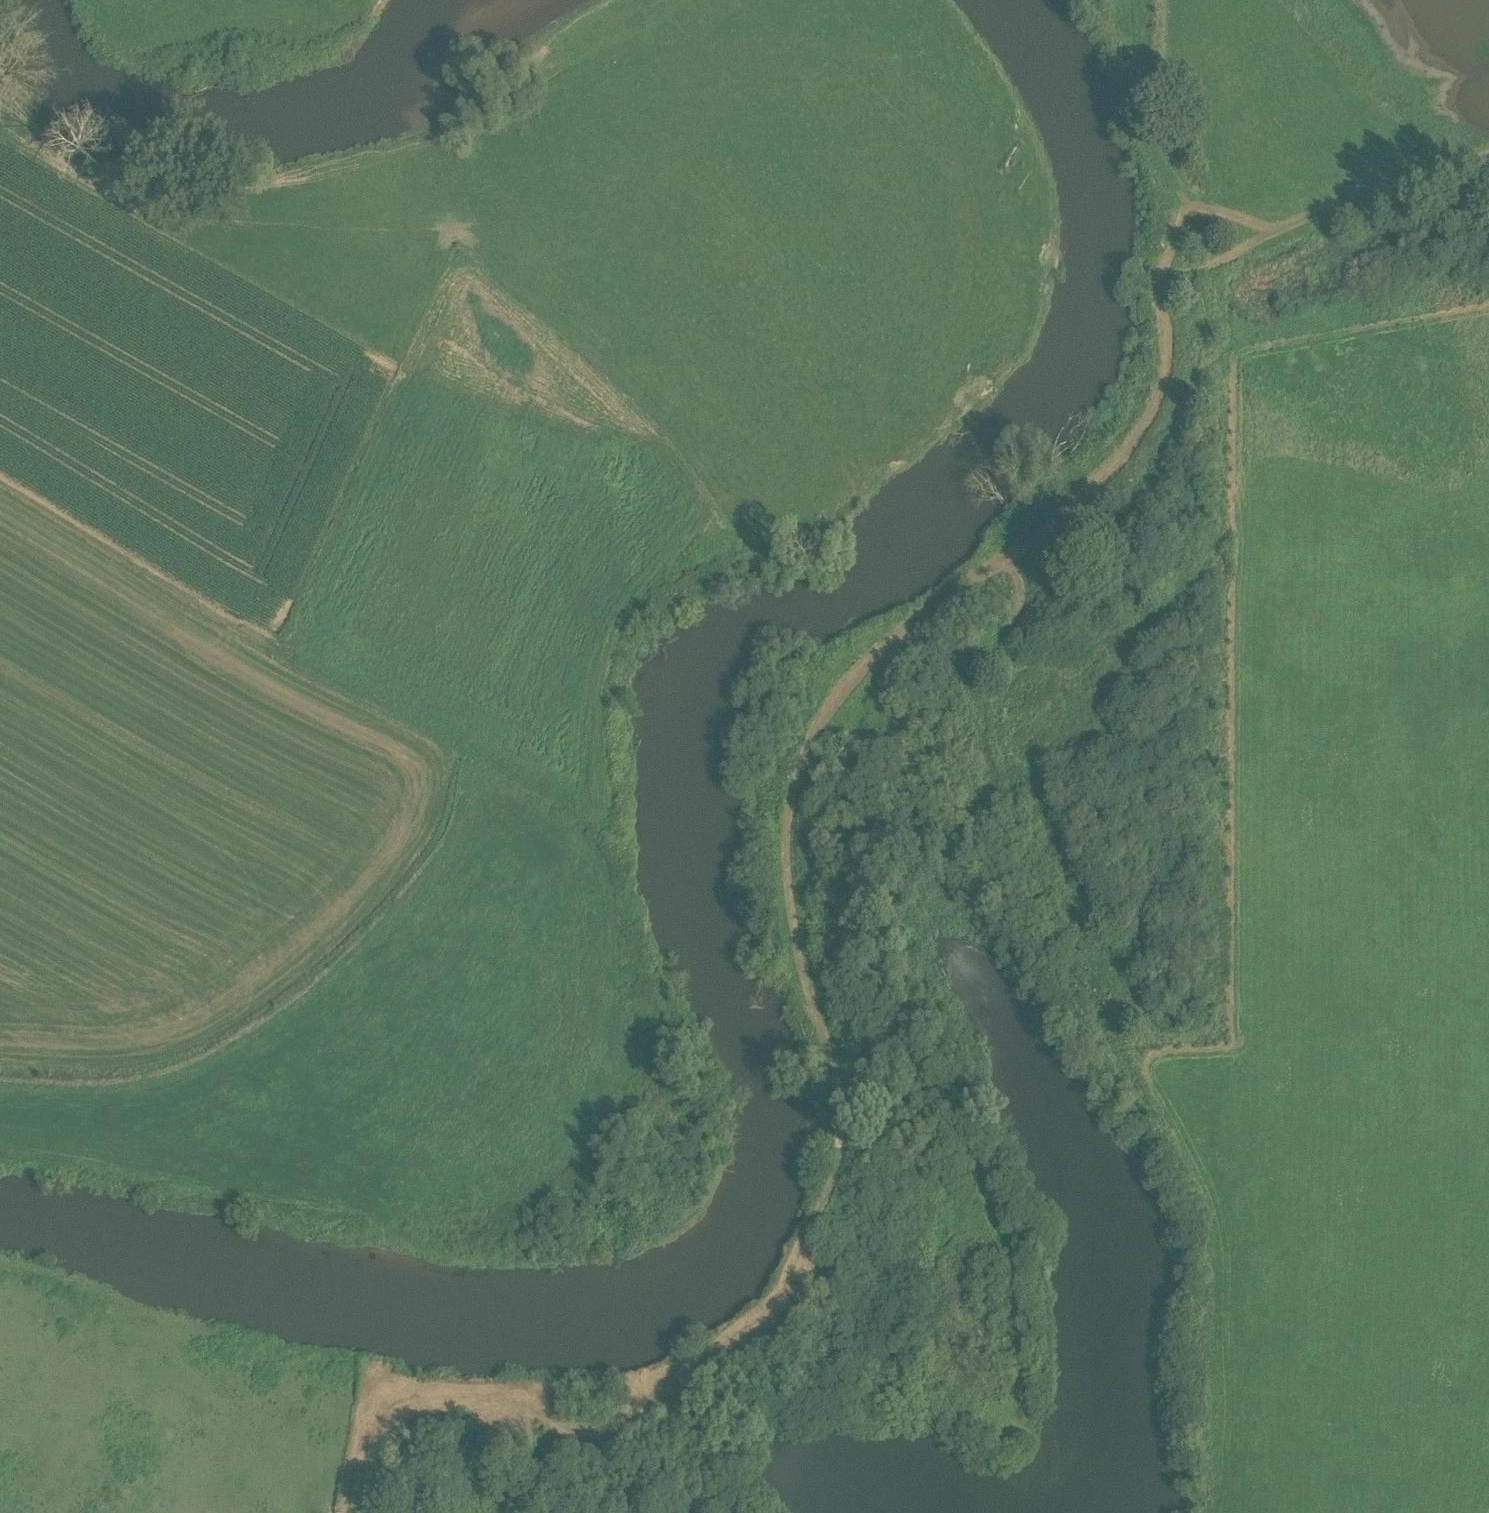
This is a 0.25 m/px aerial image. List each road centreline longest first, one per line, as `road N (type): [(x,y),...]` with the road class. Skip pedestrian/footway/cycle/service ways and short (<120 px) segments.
road 1 (track): [(503,775),(0,489)]

